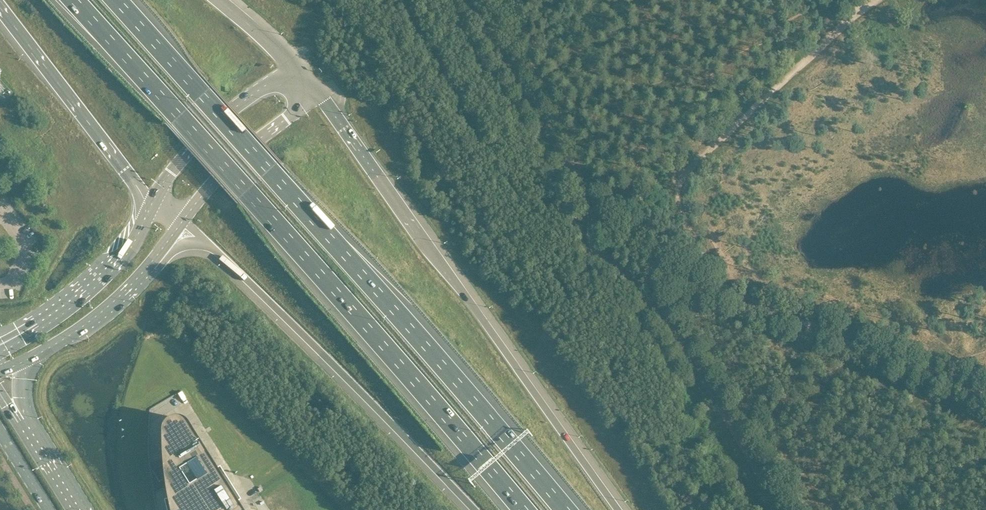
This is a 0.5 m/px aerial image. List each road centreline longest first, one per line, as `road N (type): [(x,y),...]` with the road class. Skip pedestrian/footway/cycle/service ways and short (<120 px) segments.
road 1 (motorway): [(76,0),(528,509)]
road 2 (motorway): [(558,509),(375,286),(115,0)]
road 3 (unclassified): [(779,509),(662,317),(618,263),(594,250),(594,209),(473,0)]
road 4 (motorway): [(618,509),(305,79)]
road 5 (motorway): [(181,223),(474,509)]
road 6 (track): [(869,0),(674,177),(674,204),(716,281)]
road 7 (track): [(985,392),(726,293),(716,281)]
road 8 (motorway): [(0,9),(150,203)]
road 9 (primary): [(150,203),(106,267),(62,305),(0,339)]
road 10 (primary): [(305,79),(272,84),(235,109),(150,203)]
road 11 (primary): [(37,354),(118,298),(181,223)]
road 12 (primary): [(181,223),(296,109),(305,79)]

